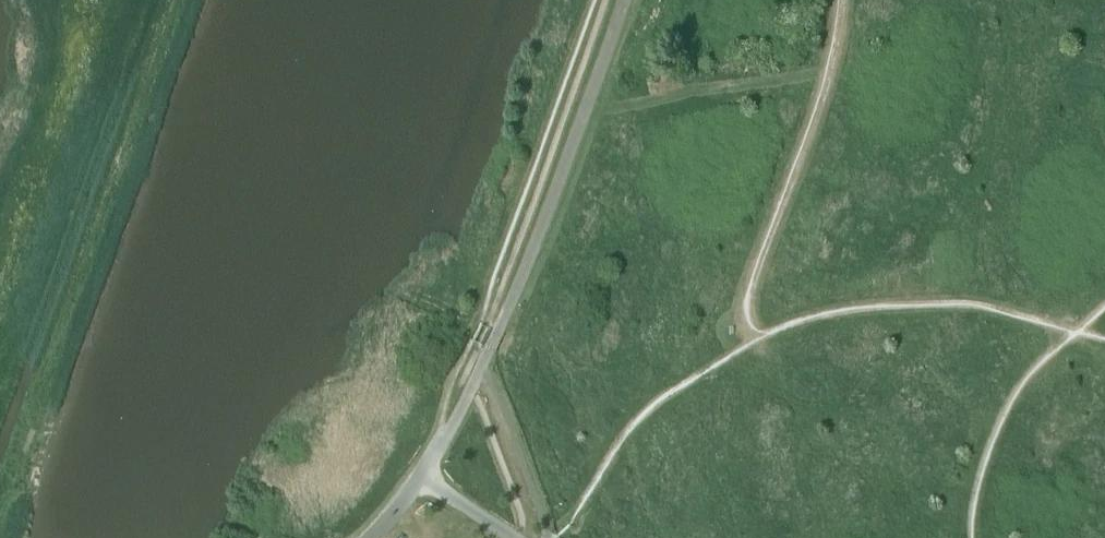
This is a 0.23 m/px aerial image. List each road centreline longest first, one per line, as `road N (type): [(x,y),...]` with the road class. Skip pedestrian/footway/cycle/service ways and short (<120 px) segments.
road 1 (track): [(829,64),(792,78),(586,107)]

